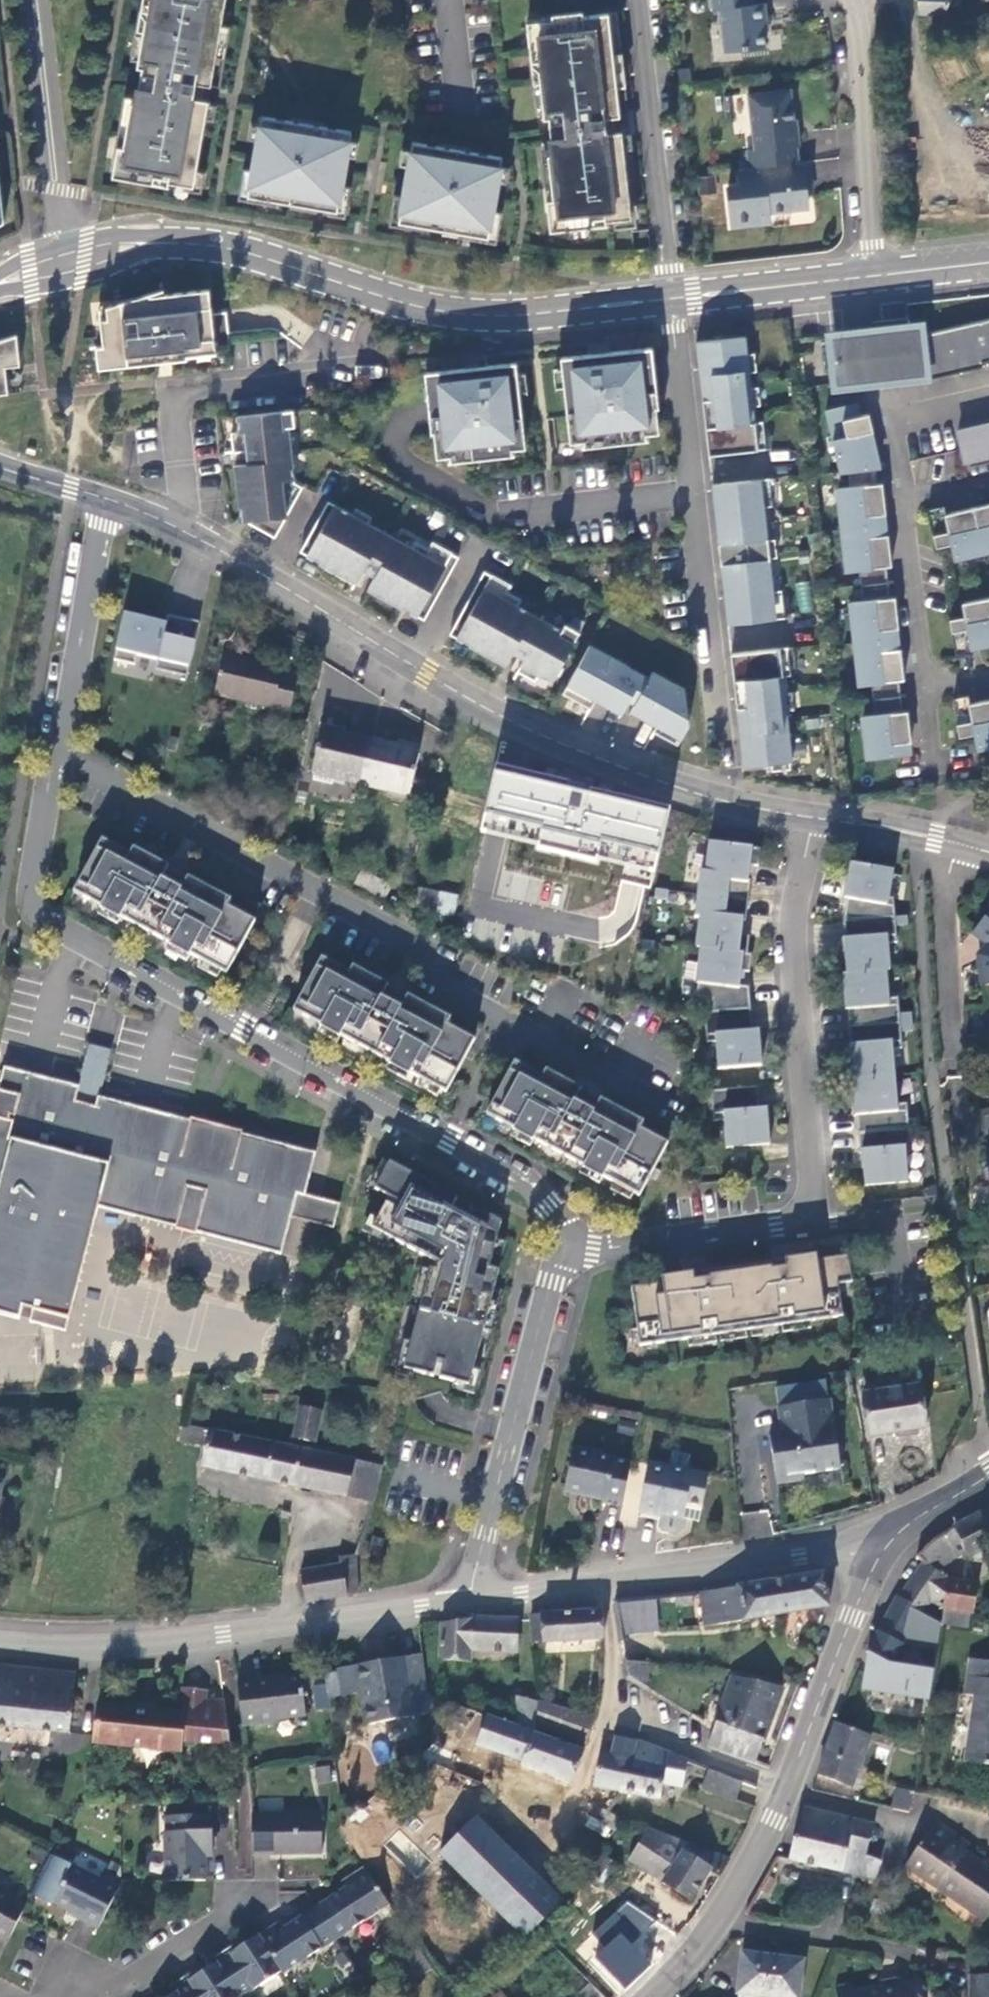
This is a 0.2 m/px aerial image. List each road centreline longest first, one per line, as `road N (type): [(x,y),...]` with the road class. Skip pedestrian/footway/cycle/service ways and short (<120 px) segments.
road 1 (residential): [(106,500),(30,894),(47,925),(523,1176),(560,1223),(567,1245)]
road 2 (secondary): [(106,500),(182,529),(568,747),(669,783),(811,815)]
road 3 (residential): [(811,815),(791,957),(813,1220),(567,1245)]
road 4 (residential): [(63,263),(138,245),(196,243),(430,308),(515,316),(670,300)]
road 5 (tertiary): [(871,1546),(774,1817),(720,1915),(650,1996)]
road 6 (tertiary): [(474,1602),(142,1645),(0,1643)]
road 7 (residential): [(722,744),(670,300)]
road 8 (tertiary): [(871,1546),(474,1602)]
road 9 (residential): [(474,1602),(485,1532),(567,1245)]
road 10 (residential): [(670,300),(633,0)]
road 11 (residential): [(875,275),(843,0)]
road 12 (residential): [(63,263),(35,0)]
road 13 (residential): [(670,300),(875,275)]
road 14 (secondary): [(811,815),(988,852)]
road 15 (residential): [(245,1903),(103,1996)]
road 16 (tertiary): [(988,1475),(871,1546)]

